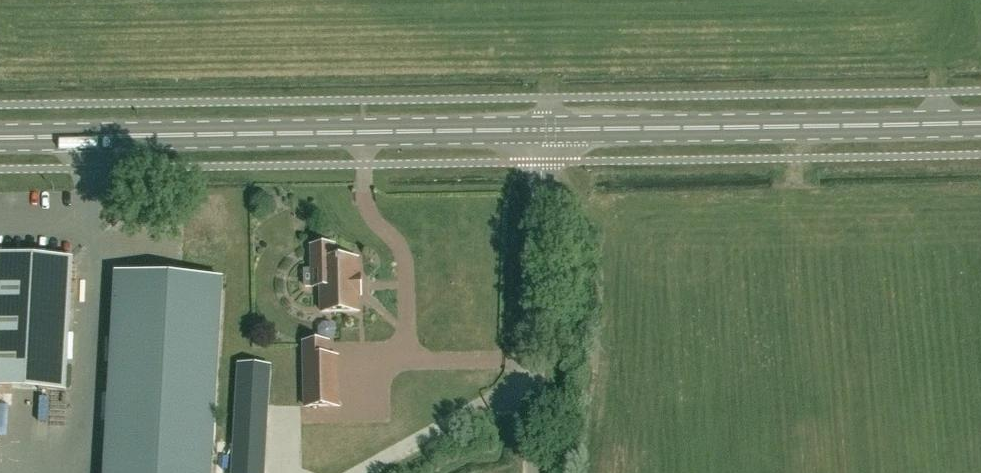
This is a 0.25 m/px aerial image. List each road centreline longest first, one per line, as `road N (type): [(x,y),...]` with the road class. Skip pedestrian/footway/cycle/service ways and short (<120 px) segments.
road 1 (primary): [(0,138),(546,136)]
road 2 (primary): [(546,136),(980,125)]
road 3 (unclassified): [(538,472),(546,136)]

